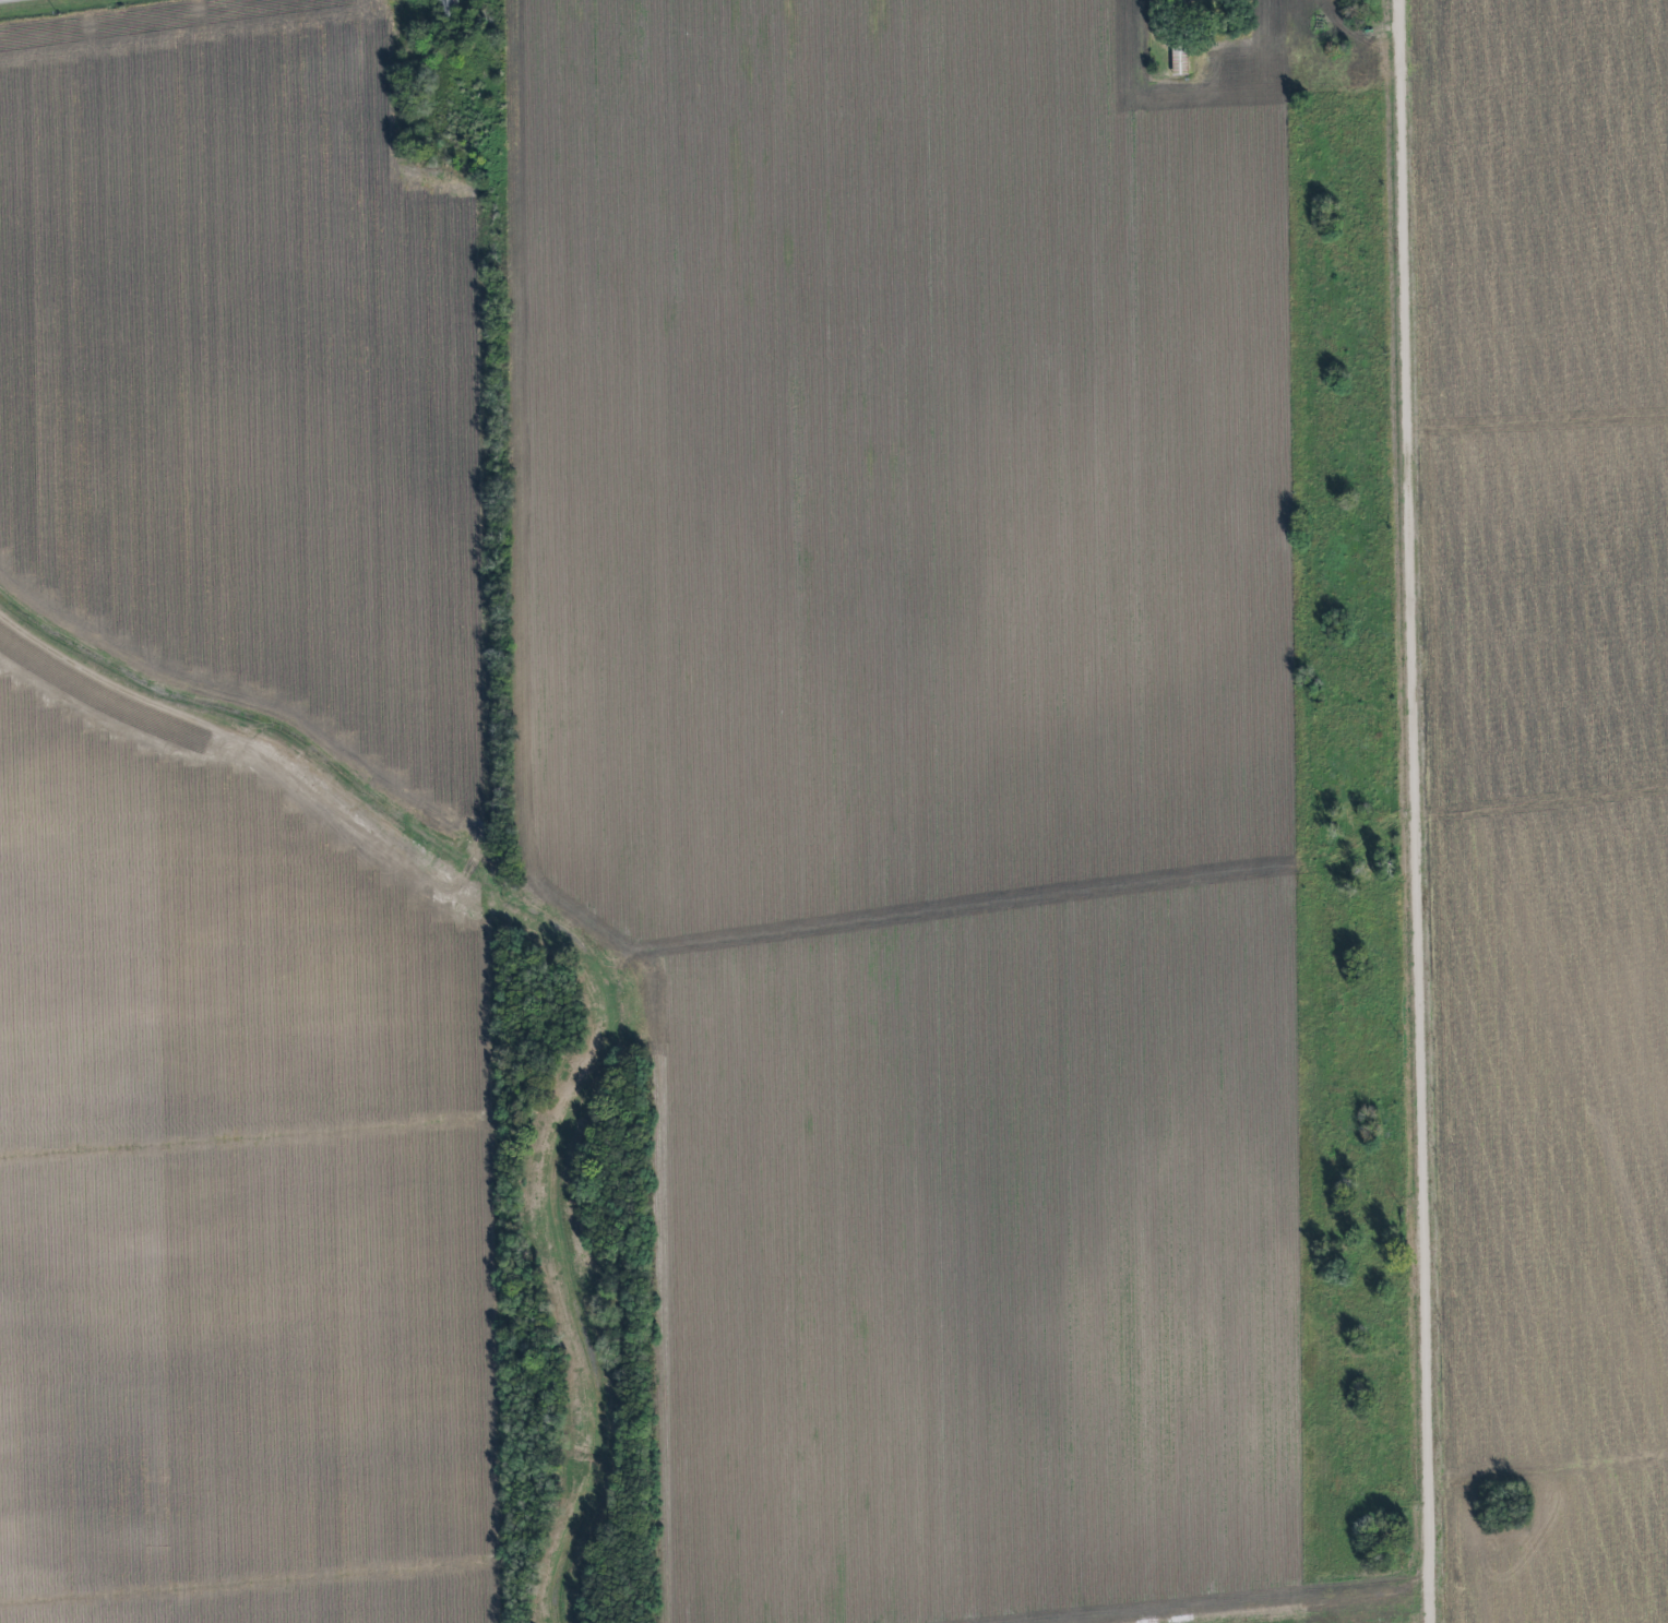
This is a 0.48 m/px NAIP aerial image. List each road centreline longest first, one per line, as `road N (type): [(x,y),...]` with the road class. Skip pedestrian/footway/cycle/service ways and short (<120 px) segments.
road 1 (residential): [(1431,1622),(1406,0)]

